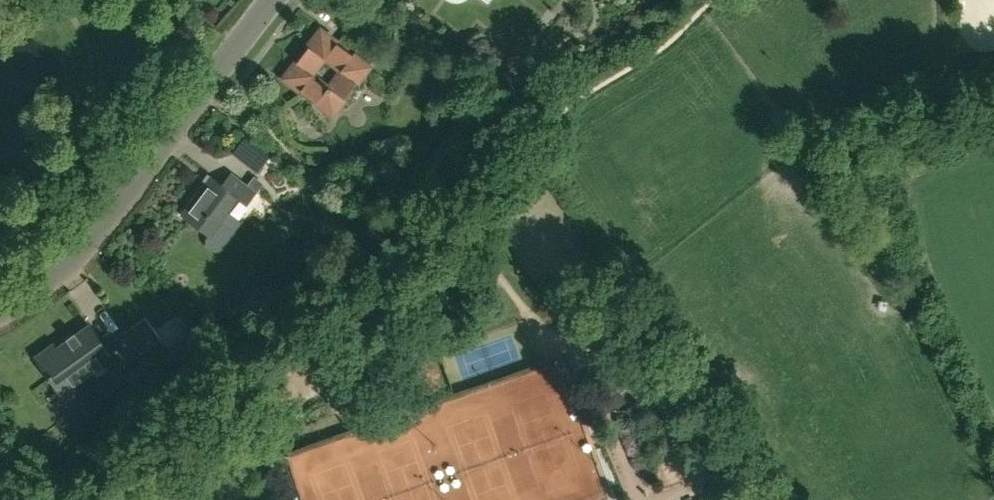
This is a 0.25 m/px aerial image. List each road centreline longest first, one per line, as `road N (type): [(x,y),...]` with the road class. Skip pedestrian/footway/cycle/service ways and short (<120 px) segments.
road 1 (residential): [(0,316),(88,248),(273,0)]

